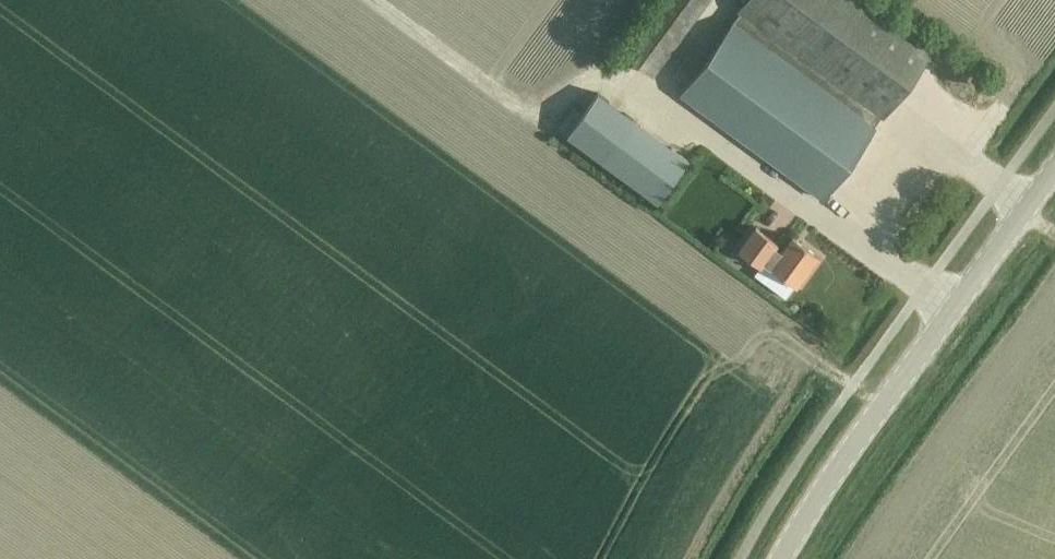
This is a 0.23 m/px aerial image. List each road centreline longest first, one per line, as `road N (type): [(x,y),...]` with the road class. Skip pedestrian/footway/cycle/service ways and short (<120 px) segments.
road 1 (tertiary): [(775,558),(801,510),(1054,164)]
road 2 (track): [(371,0),(528,115)]

